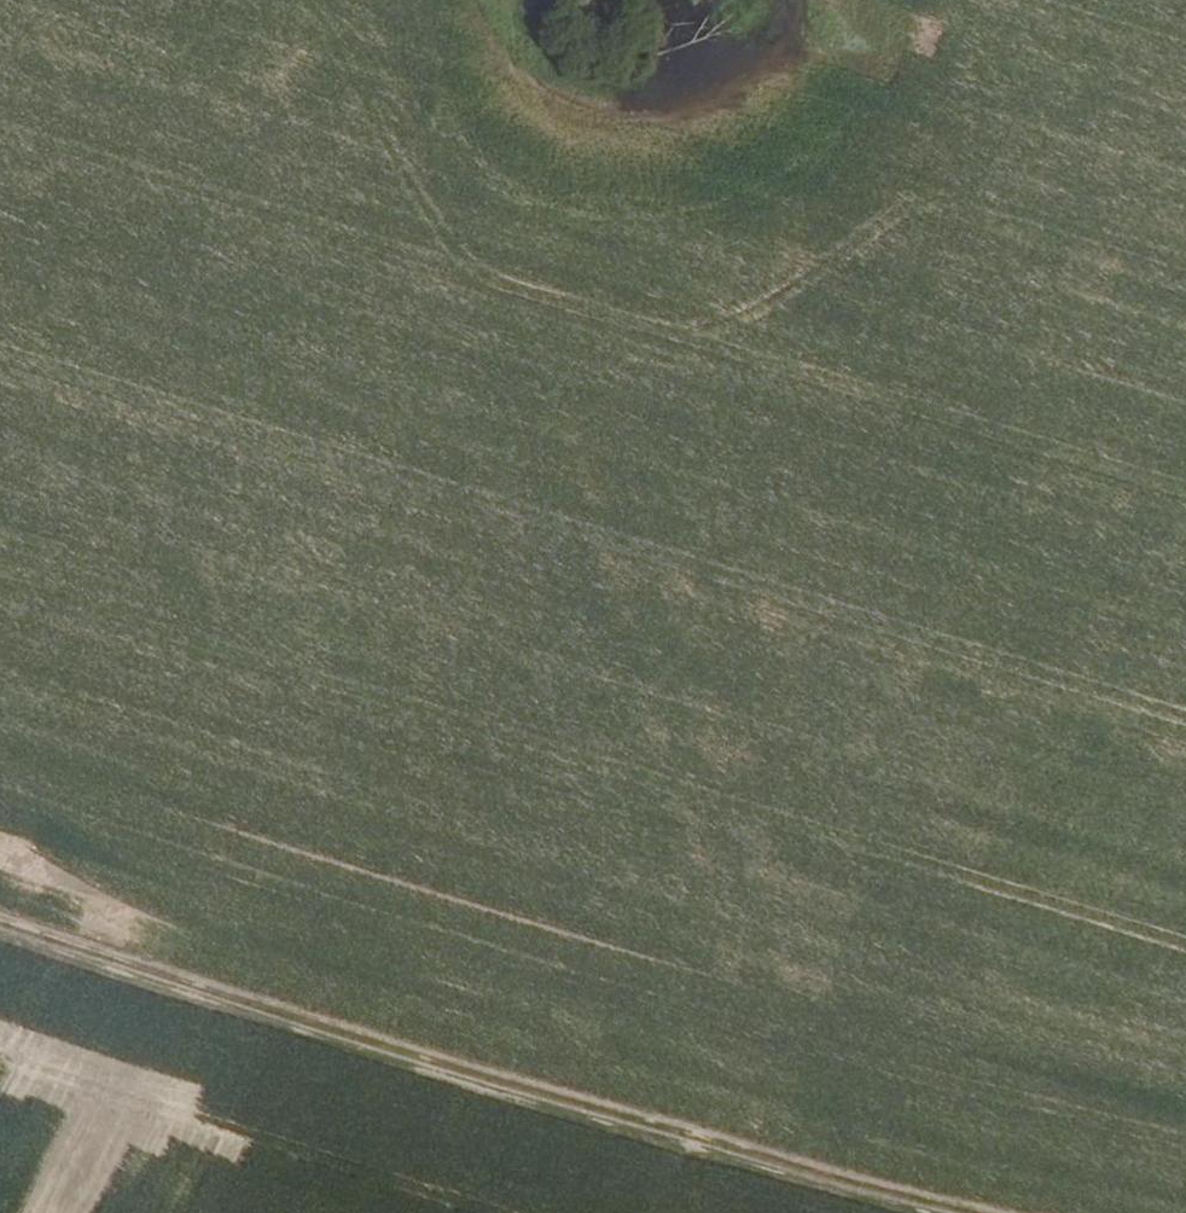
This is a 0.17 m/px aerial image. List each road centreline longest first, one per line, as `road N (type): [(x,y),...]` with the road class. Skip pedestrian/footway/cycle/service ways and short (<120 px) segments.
road 1 (track): [(948,1212),(0,930)]

